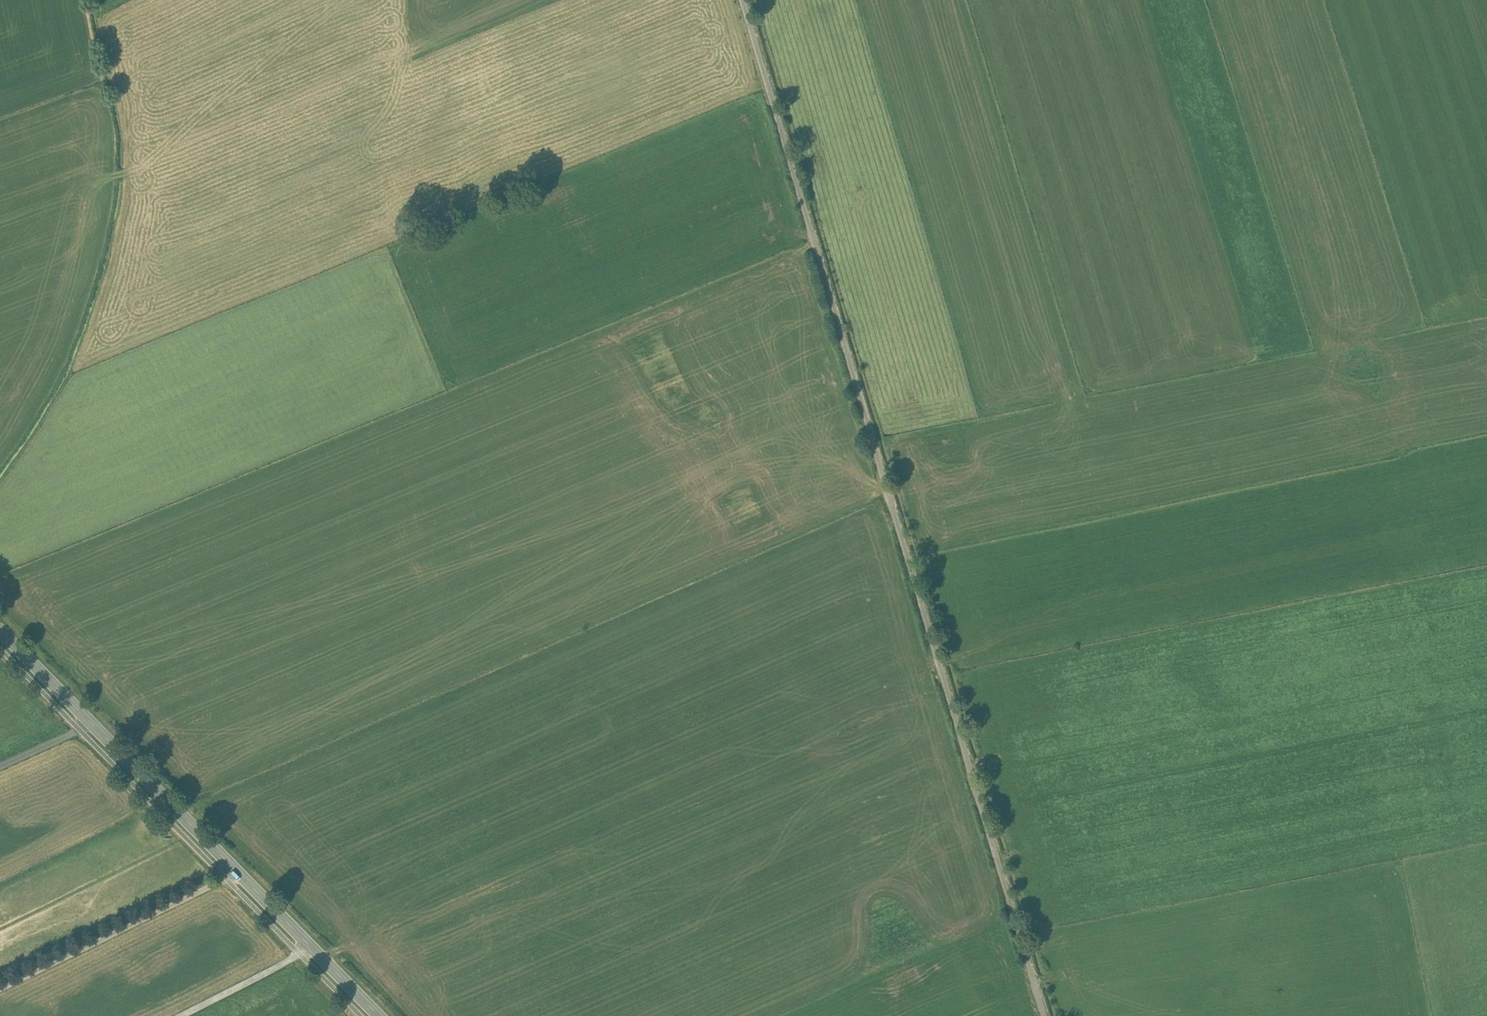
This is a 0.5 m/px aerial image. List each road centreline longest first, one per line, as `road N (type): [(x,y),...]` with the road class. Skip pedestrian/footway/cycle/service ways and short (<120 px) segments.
road 1 (unclassified): [(1043,1015),(742,0)]
road 2 (secondary): [(0,630),(380,1015)]

